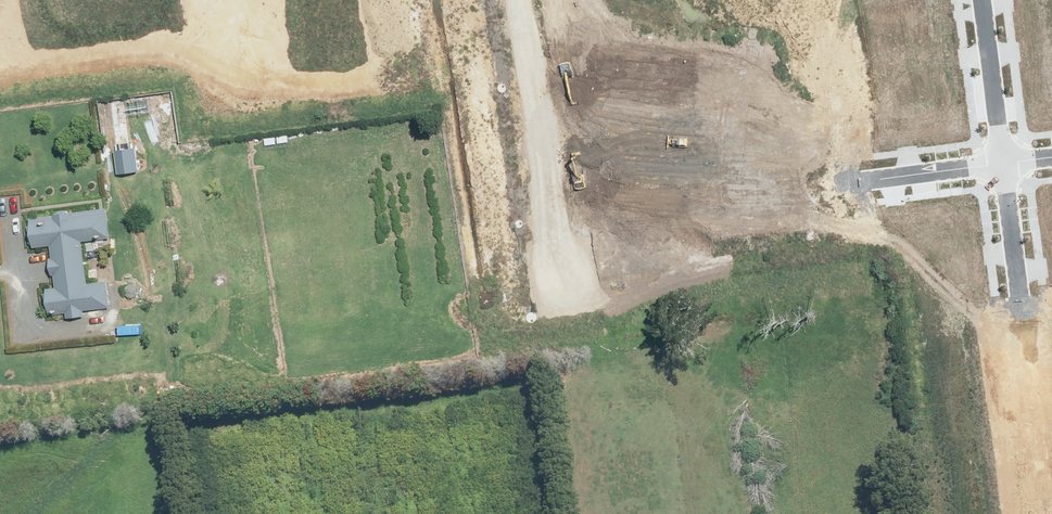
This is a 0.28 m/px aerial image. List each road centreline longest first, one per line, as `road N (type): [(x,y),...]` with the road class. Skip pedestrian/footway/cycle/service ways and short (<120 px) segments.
road 1 (residential): [(1001,164),(755,198)]
road 2 (unknown): [(1016,280),(1046,513)]
road 3 (residential): [(513,227),(479,0)]
road 4 (residential): [(728,0),(755,198)]
road 5 (residential): [(982,0),(1001,164)]
road 6 (residential): [(241,0),(257,122)]

